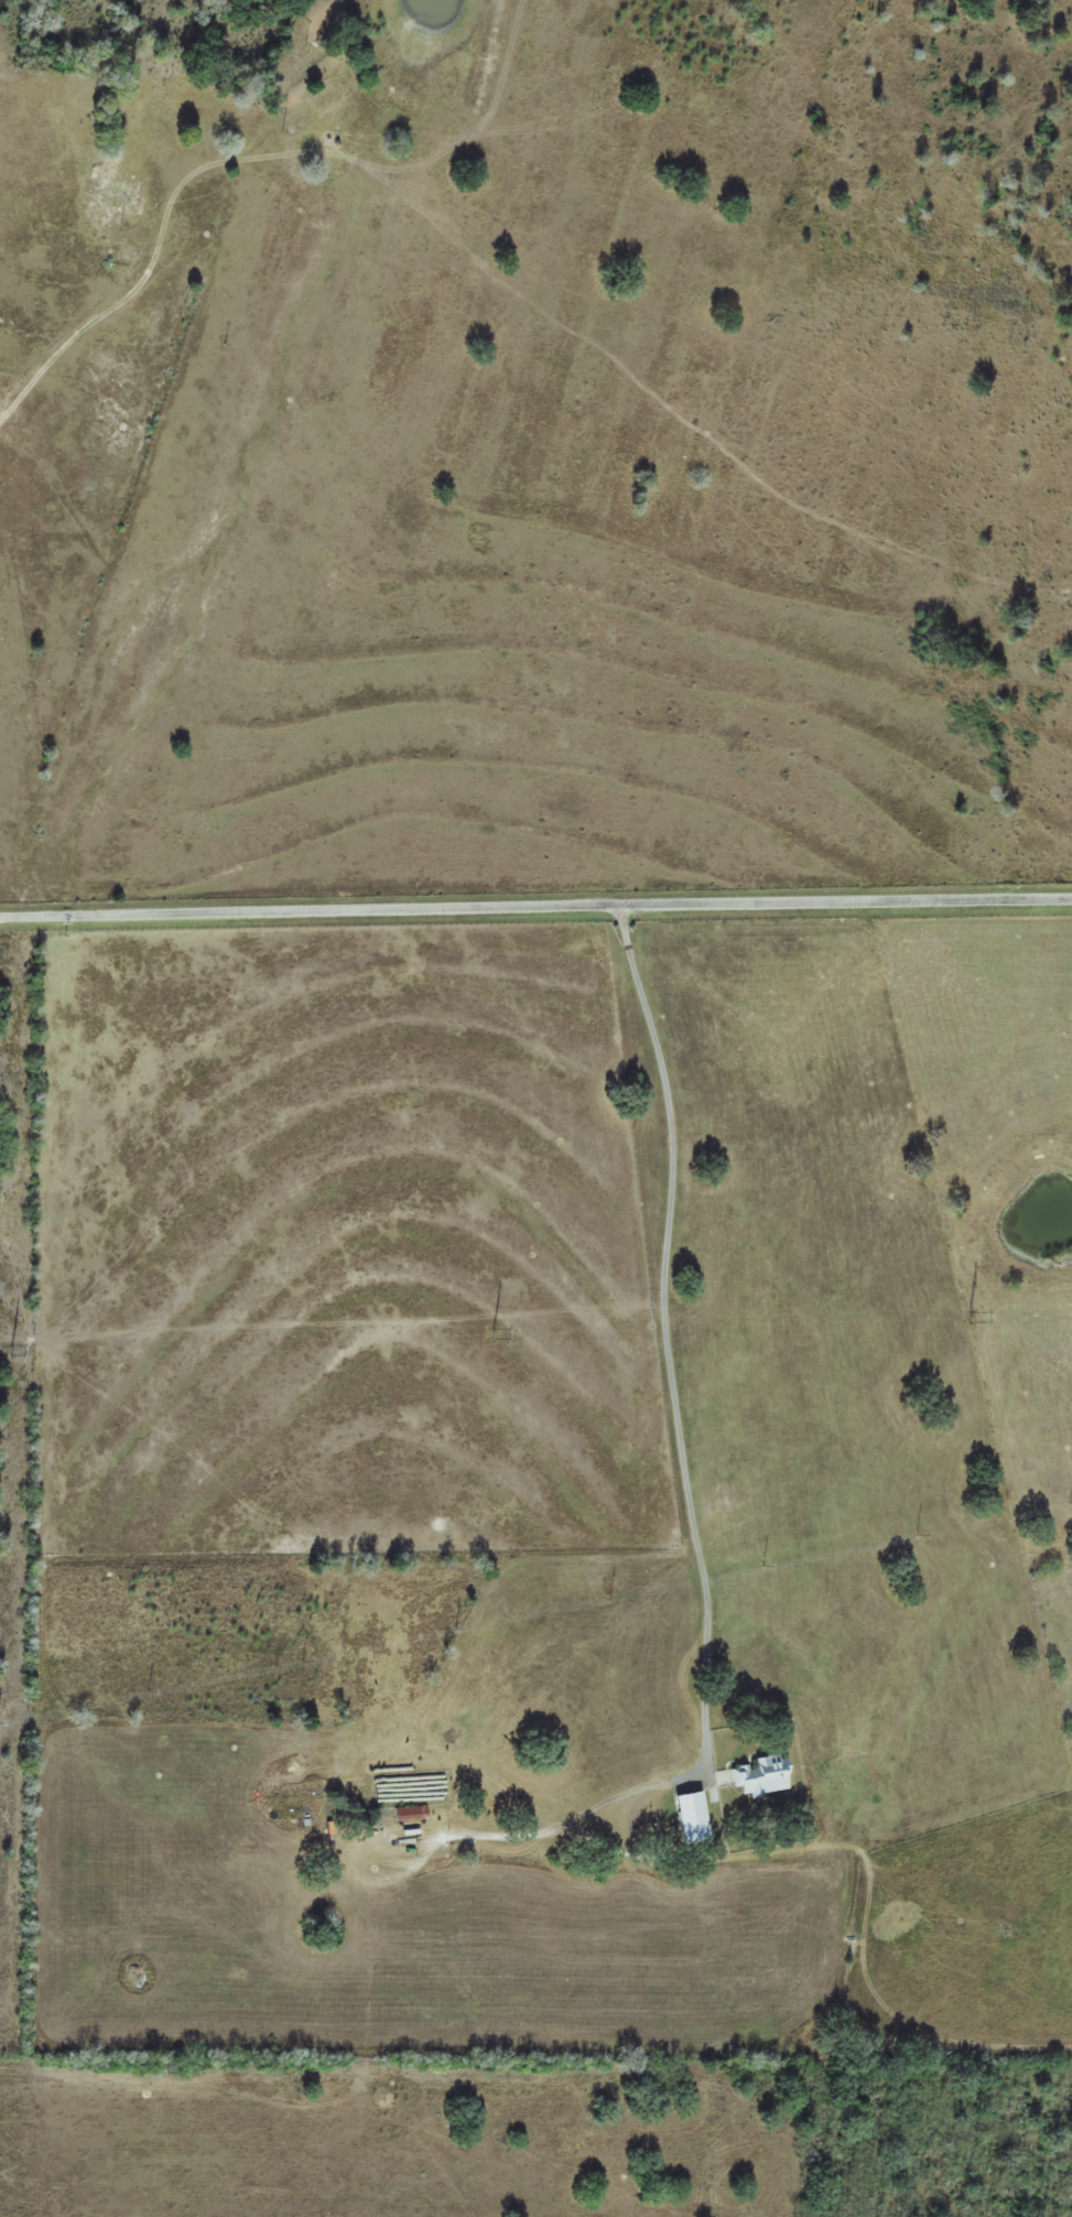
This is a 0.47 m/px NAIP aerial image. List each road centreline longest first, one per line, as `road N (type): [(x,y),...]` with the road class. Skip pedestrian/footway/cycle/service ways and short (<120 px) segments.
road 1 (residential): [(1071,892),(0,914)]

